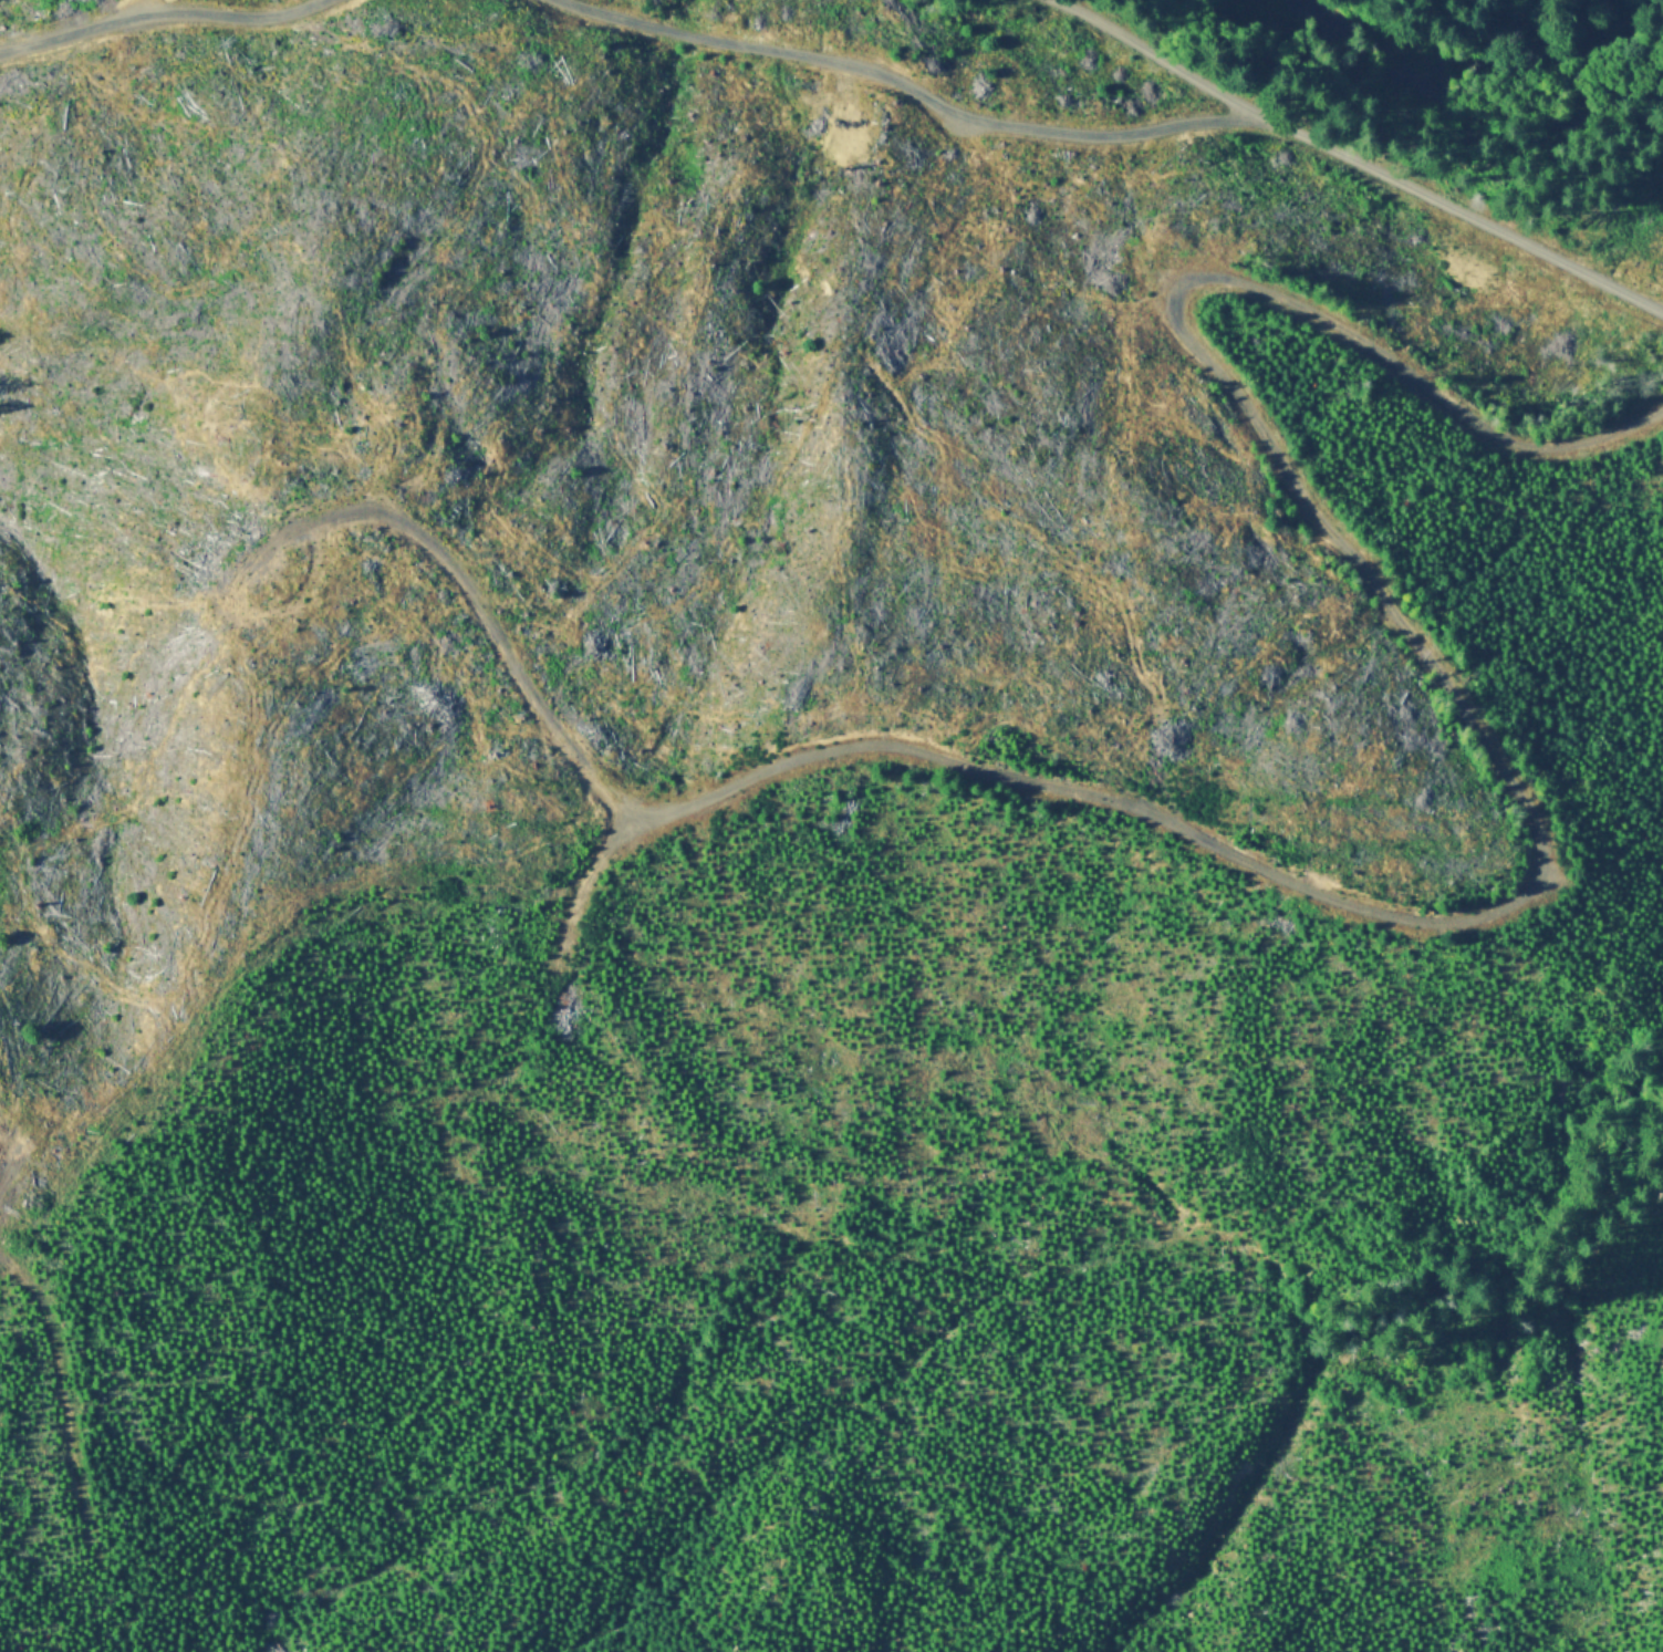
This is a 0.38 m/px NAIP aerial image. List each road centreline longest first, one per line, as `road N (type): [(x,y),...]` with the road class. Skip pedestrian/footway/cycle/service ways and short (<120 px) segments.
road 1 (track): [(561,947),(581,884),(621,839),(813,751),(874,742),(1114,799),(1318,897),(1394,917),(1468,923),(1505,908),(1534,885),(1541,855),(1528,806),(1365,568),(1318,516),(1249,406),(1176,328),(1174,301),(1193,280),(1229,277),(1270,291),(1334,320),(1515,441),(1565,445),(1638,425),(1662,409)]
road 2 (track): [(1089,0),(1258,105),(1662,305)]
road 3 (track): [(0,1254),(35,1300),(54,1347),(85,1510)]

